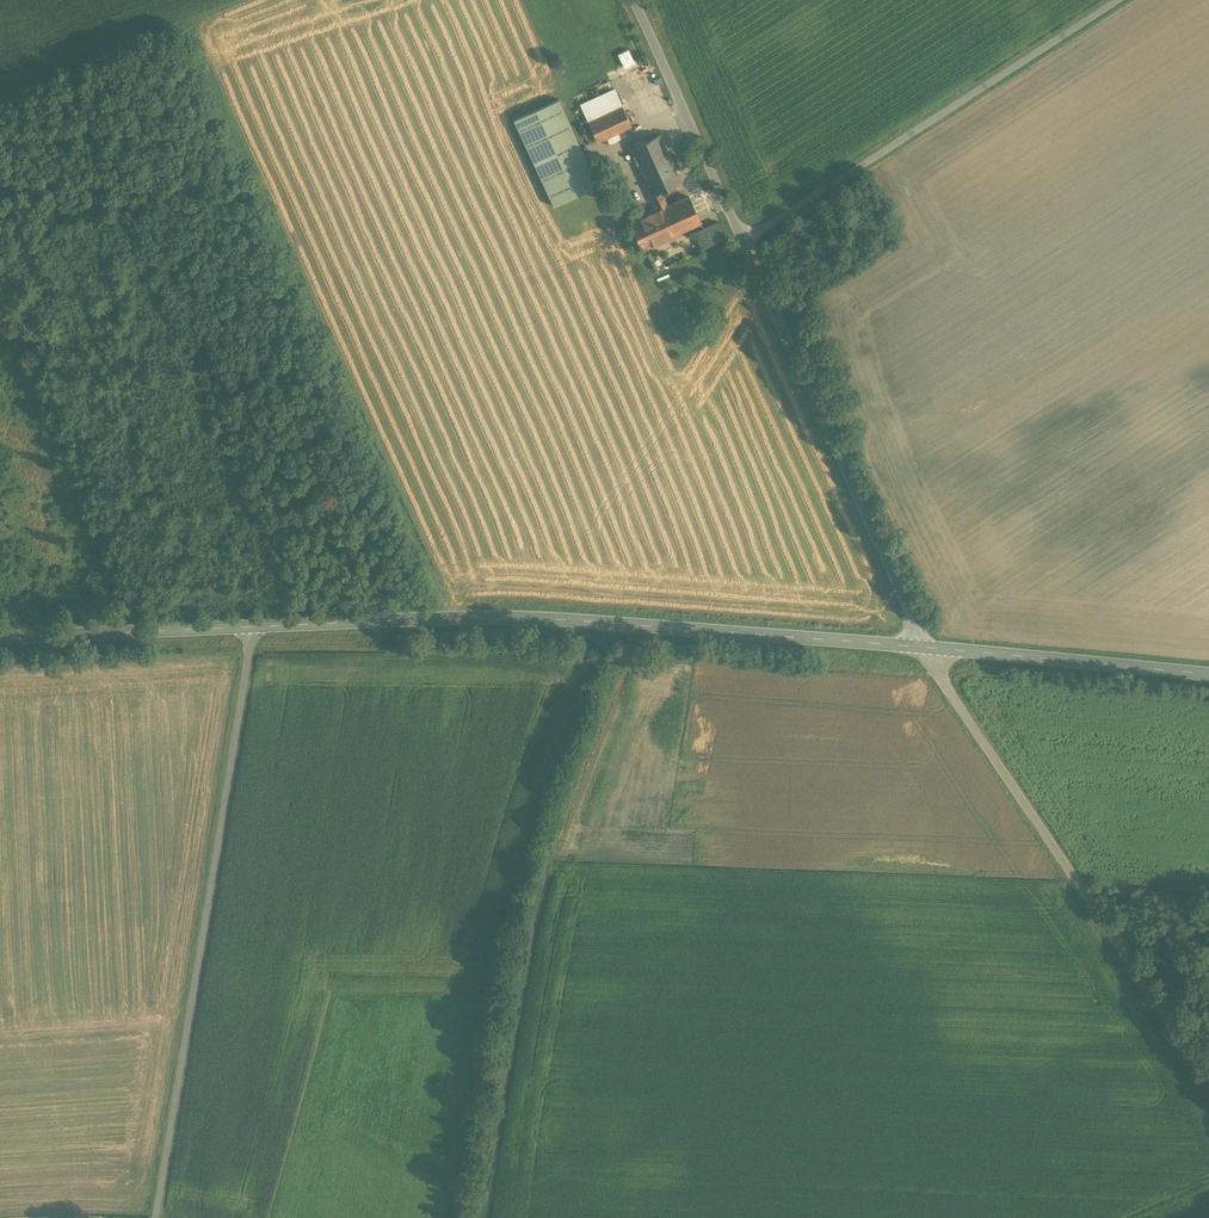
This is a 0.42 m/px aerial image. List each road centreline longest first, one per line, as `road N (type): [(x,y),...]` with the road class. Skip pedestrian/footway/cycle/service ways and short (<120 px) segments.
road 1 (tertiary): [(253,626),(542,618),(926,646)]
road 2 (unclassified): [(253,626),(156,1217)]
road 3 (unclassified): [(1208,1076),(926,646)]
road 4 (unclassified): [(926,646),(746,238)]
road 5 (unclassified): [(1119,0),(746,238)]
road 6 (tertiary): [(926,646),(1208,674)]
road 7 (unclassified): [(746,238),(638,0)]
road 8 (tertiary): [(0,637),(253,626)]

